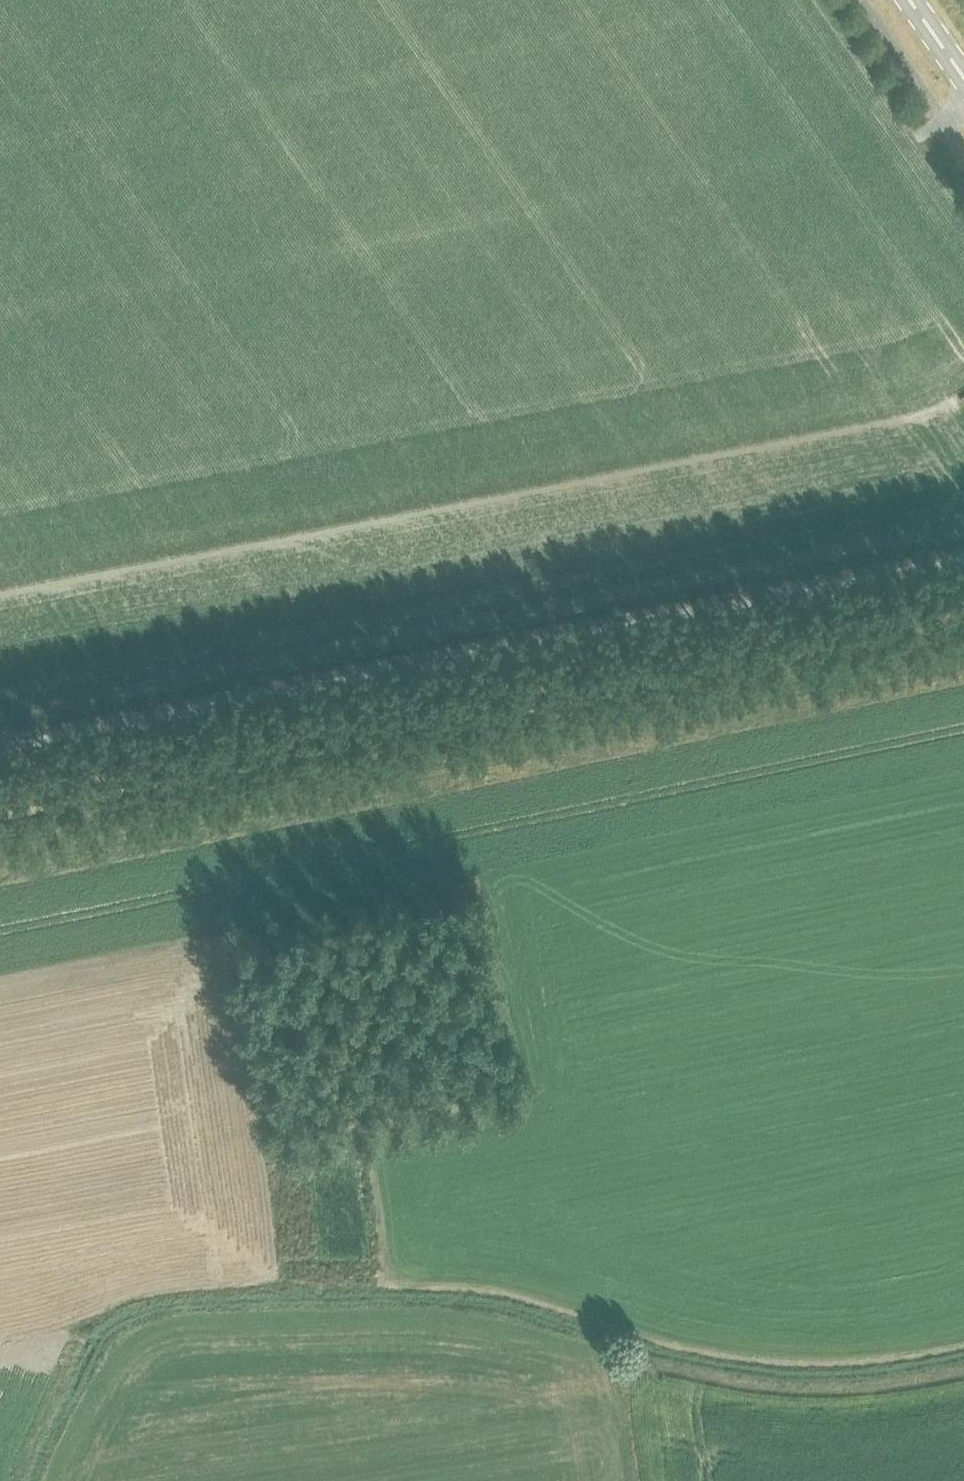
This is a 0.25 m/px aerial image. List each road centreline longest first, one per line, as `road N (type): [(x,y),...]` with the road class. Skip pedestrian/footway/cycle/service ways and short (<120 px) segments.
road 1 (unclassified): [(963,561),(0,751)]

